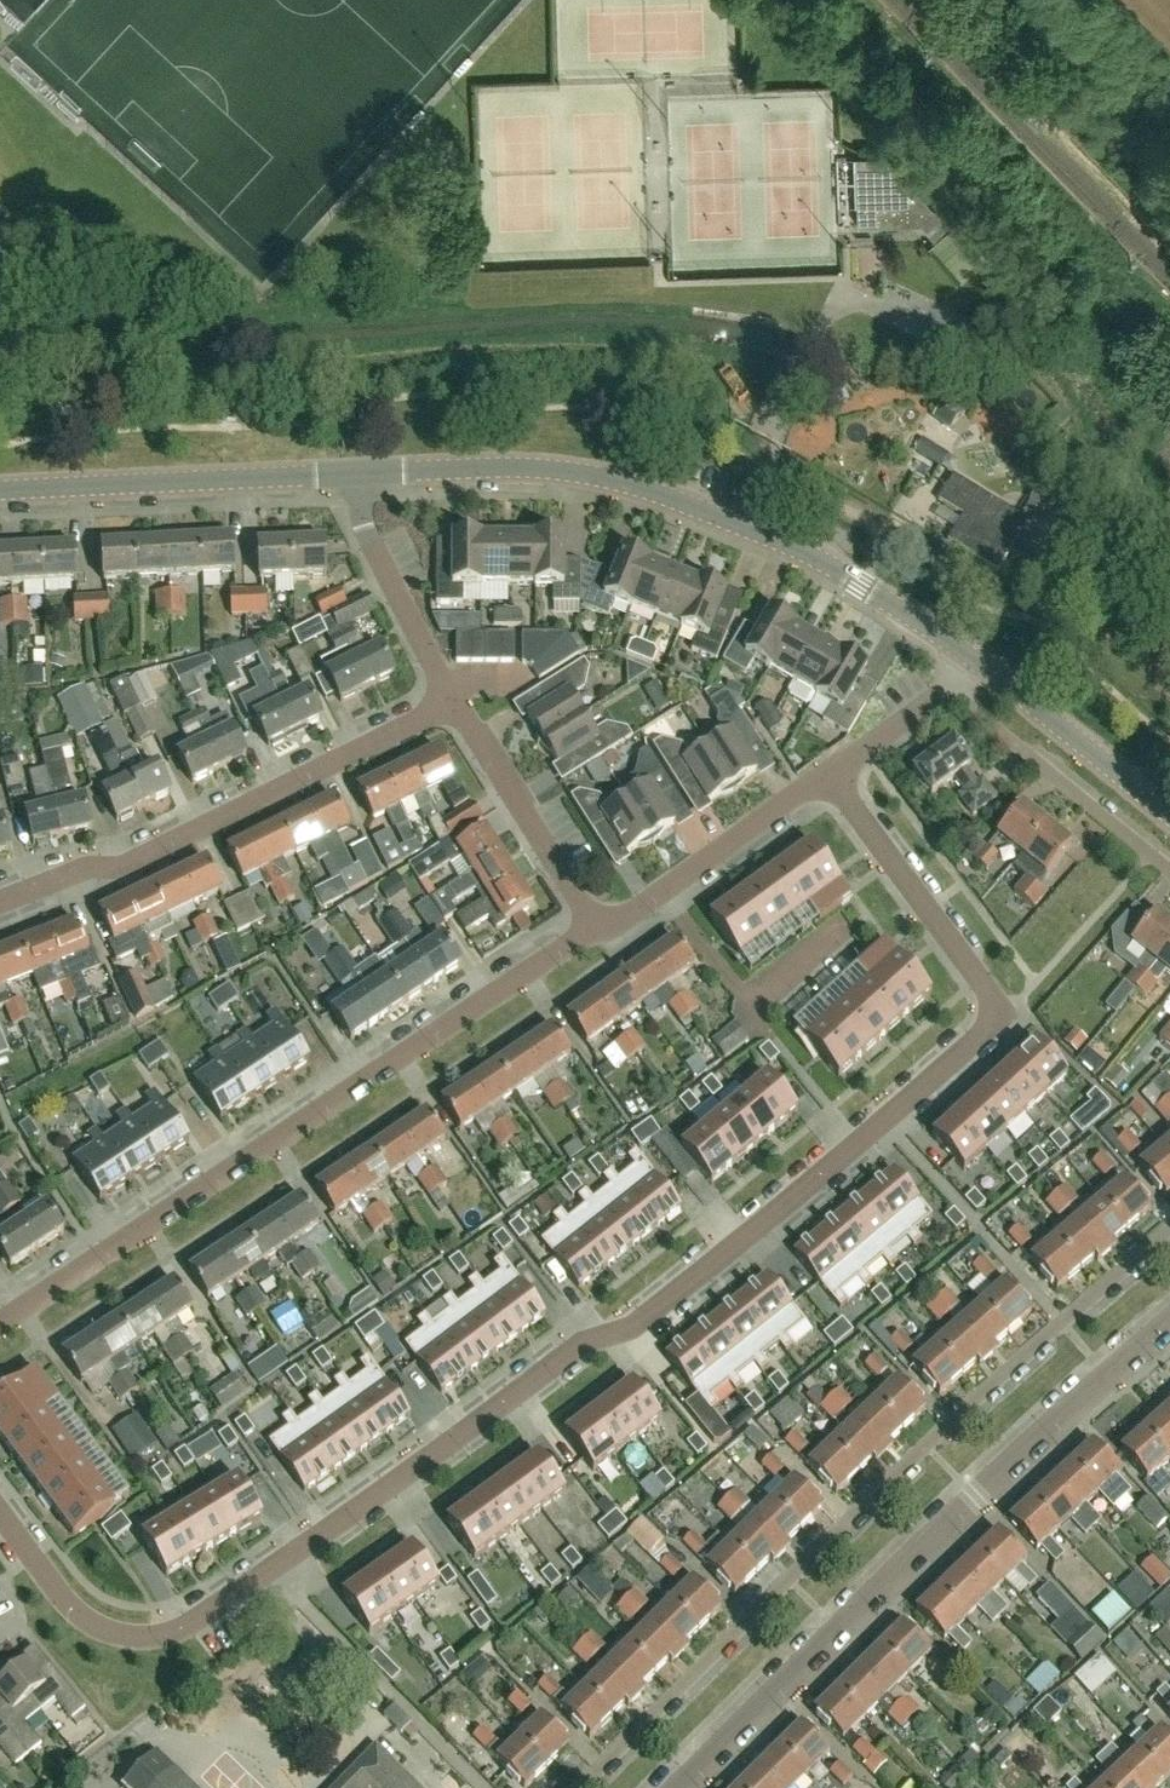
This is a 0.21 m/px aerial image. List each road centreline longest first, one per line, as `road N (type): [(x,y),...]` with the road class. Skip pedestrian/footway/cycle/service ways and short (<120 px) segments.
road 1 (residential): [(0,1512),(77,1614),(134,1639),(176,1632),(582,1340),(631,1329),(992,1027),(1005,1015),(829,773)]
road 2 (residential): [(580,1787),(1169,1230)]
road 3 (residential): [(0,1325),(595,926)]
road 4 (residential): [(676,1787),(1169,1319)]
road 5 (residential): [(0,901),(81,864),(124,868),(452,700)]
road 6 (tertiary): [(743,523),(578,473),(461,467),(346,473)]
road 7 (unclassified): [(743,523),(837,301),(855,298),(978,358)]
road 8 (tertiary): [(0,489),(346,473)]
road 9 (residential): [(1169,871),(952,691)]
road 10 (residential): [(595,926),(627,916),(829,773)]
road 11 (tertiary): [(977,659),(862,583),(743,523)]
road 12 (residential): [(595,926),(452,700)]
road 13 (unclassified): [(452,700),(346,473)]
road 14 (tertiary): [(1169,815),(977,659)]
road 15 (residential): [(829,773),(952,691)]

